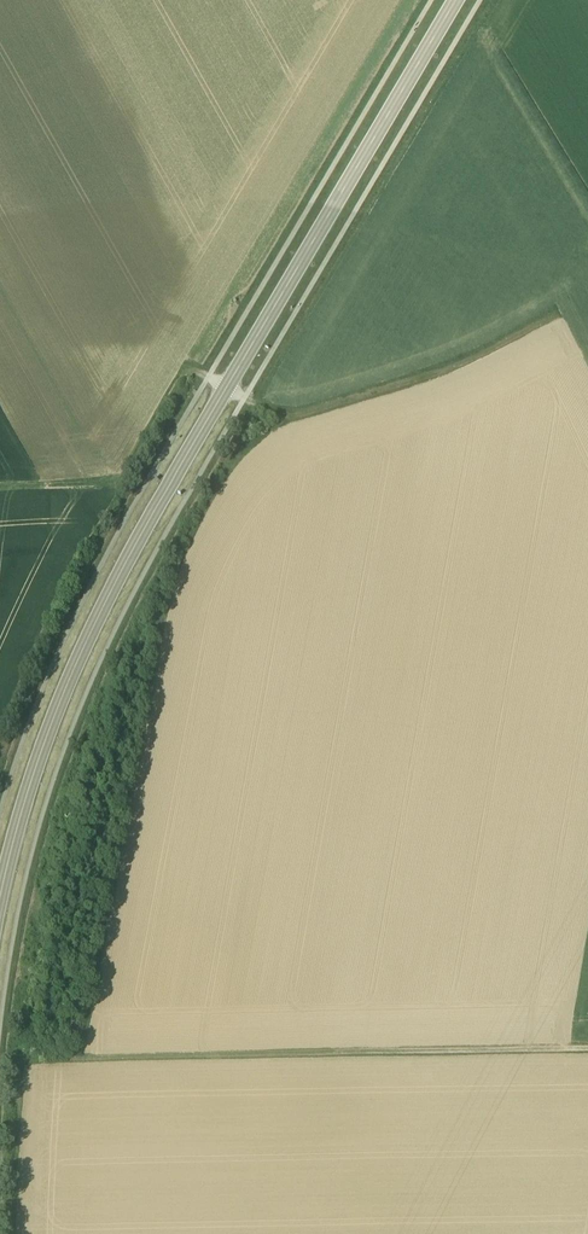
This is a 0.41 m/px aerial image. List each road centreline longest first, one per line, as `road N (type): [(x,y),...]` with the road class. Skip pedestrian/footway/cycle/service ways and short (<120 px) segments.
road 1 (primary): [(0,893),(55,711),(114,585),(455,0)]
road 2 (track): [(587,1049),(18,1057),(14,1233)]
road 3 (track): [(0,489),(111,488),(192,374),(268,412),(299,414),(468,361),(557,313)]

